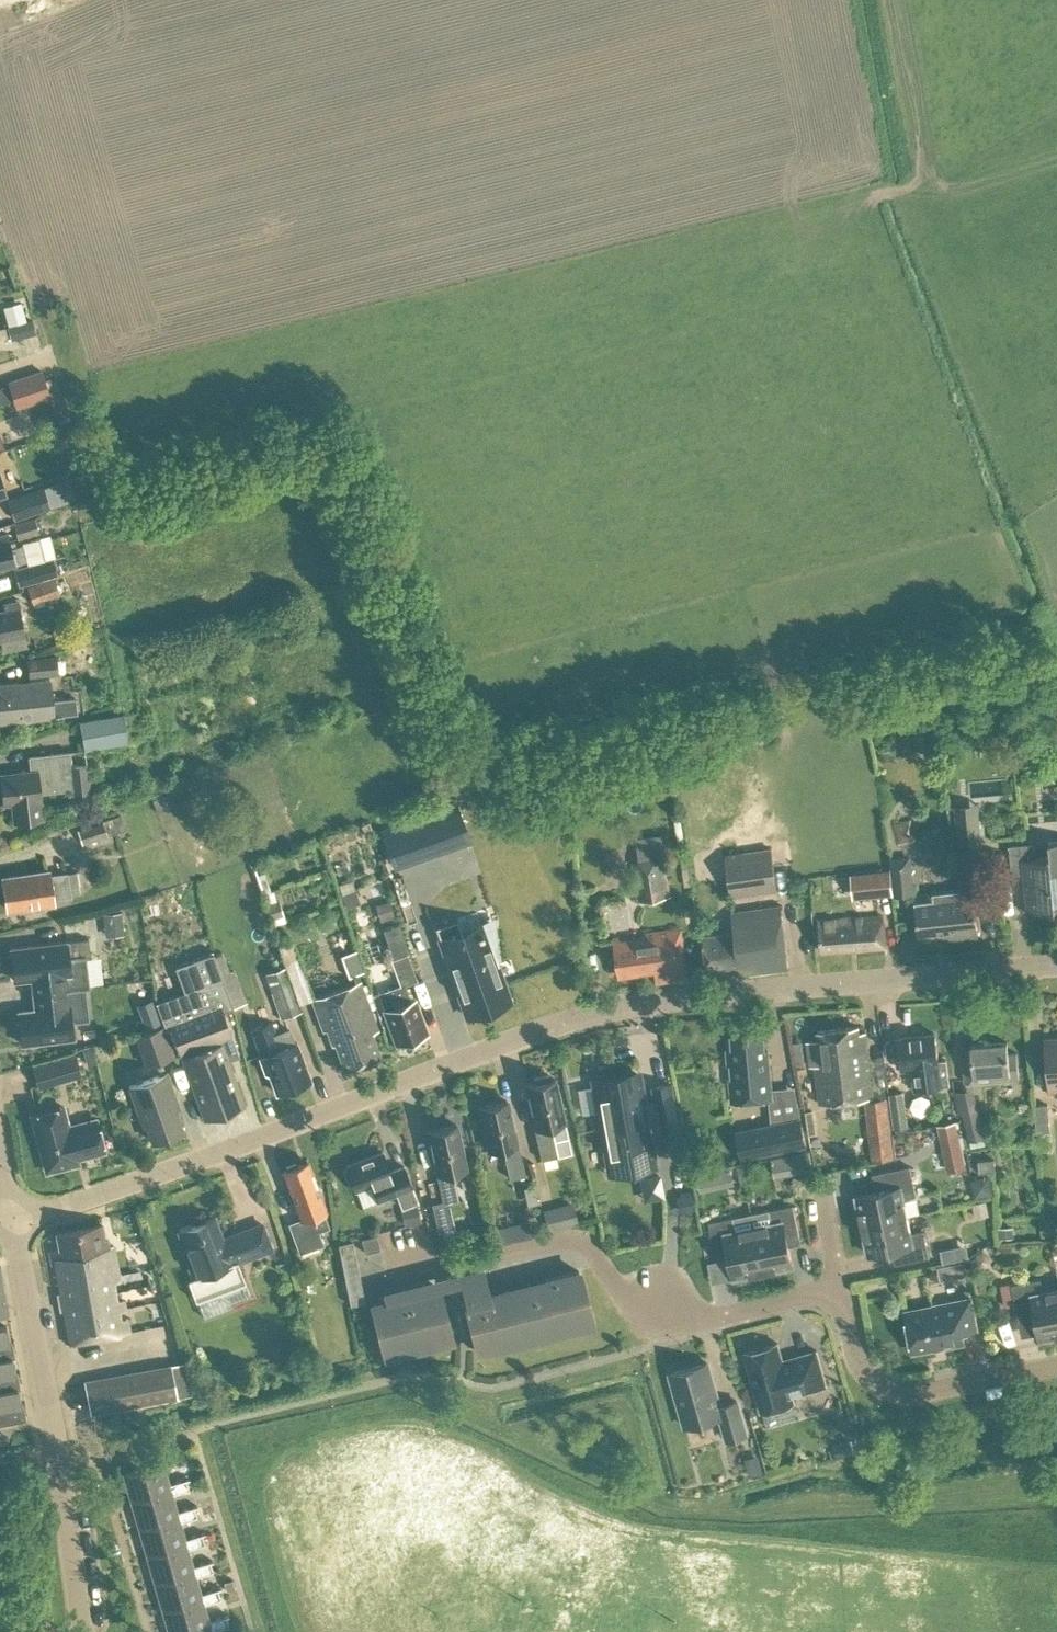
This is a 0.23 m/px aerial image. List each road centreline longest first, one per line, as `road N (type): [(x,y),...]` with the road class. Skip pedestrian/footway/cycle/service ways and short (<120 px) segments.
road 1 (unclassified): [(11,1220),(118,1190),(579,1018),(678,998)]
road 2 (unclassified): [(82,1631),(11,1220)]
road 3 (residential): [(839,1280),(704,1317),(650,1317),(599,1253),(566,1238),(499,1257)]
road 4 (unclassified): [(1056,965),(678,998)]
road 5 (residential): [(1056,1367),(918,1392),(875,1384),(858,1366),(839,1280)]

